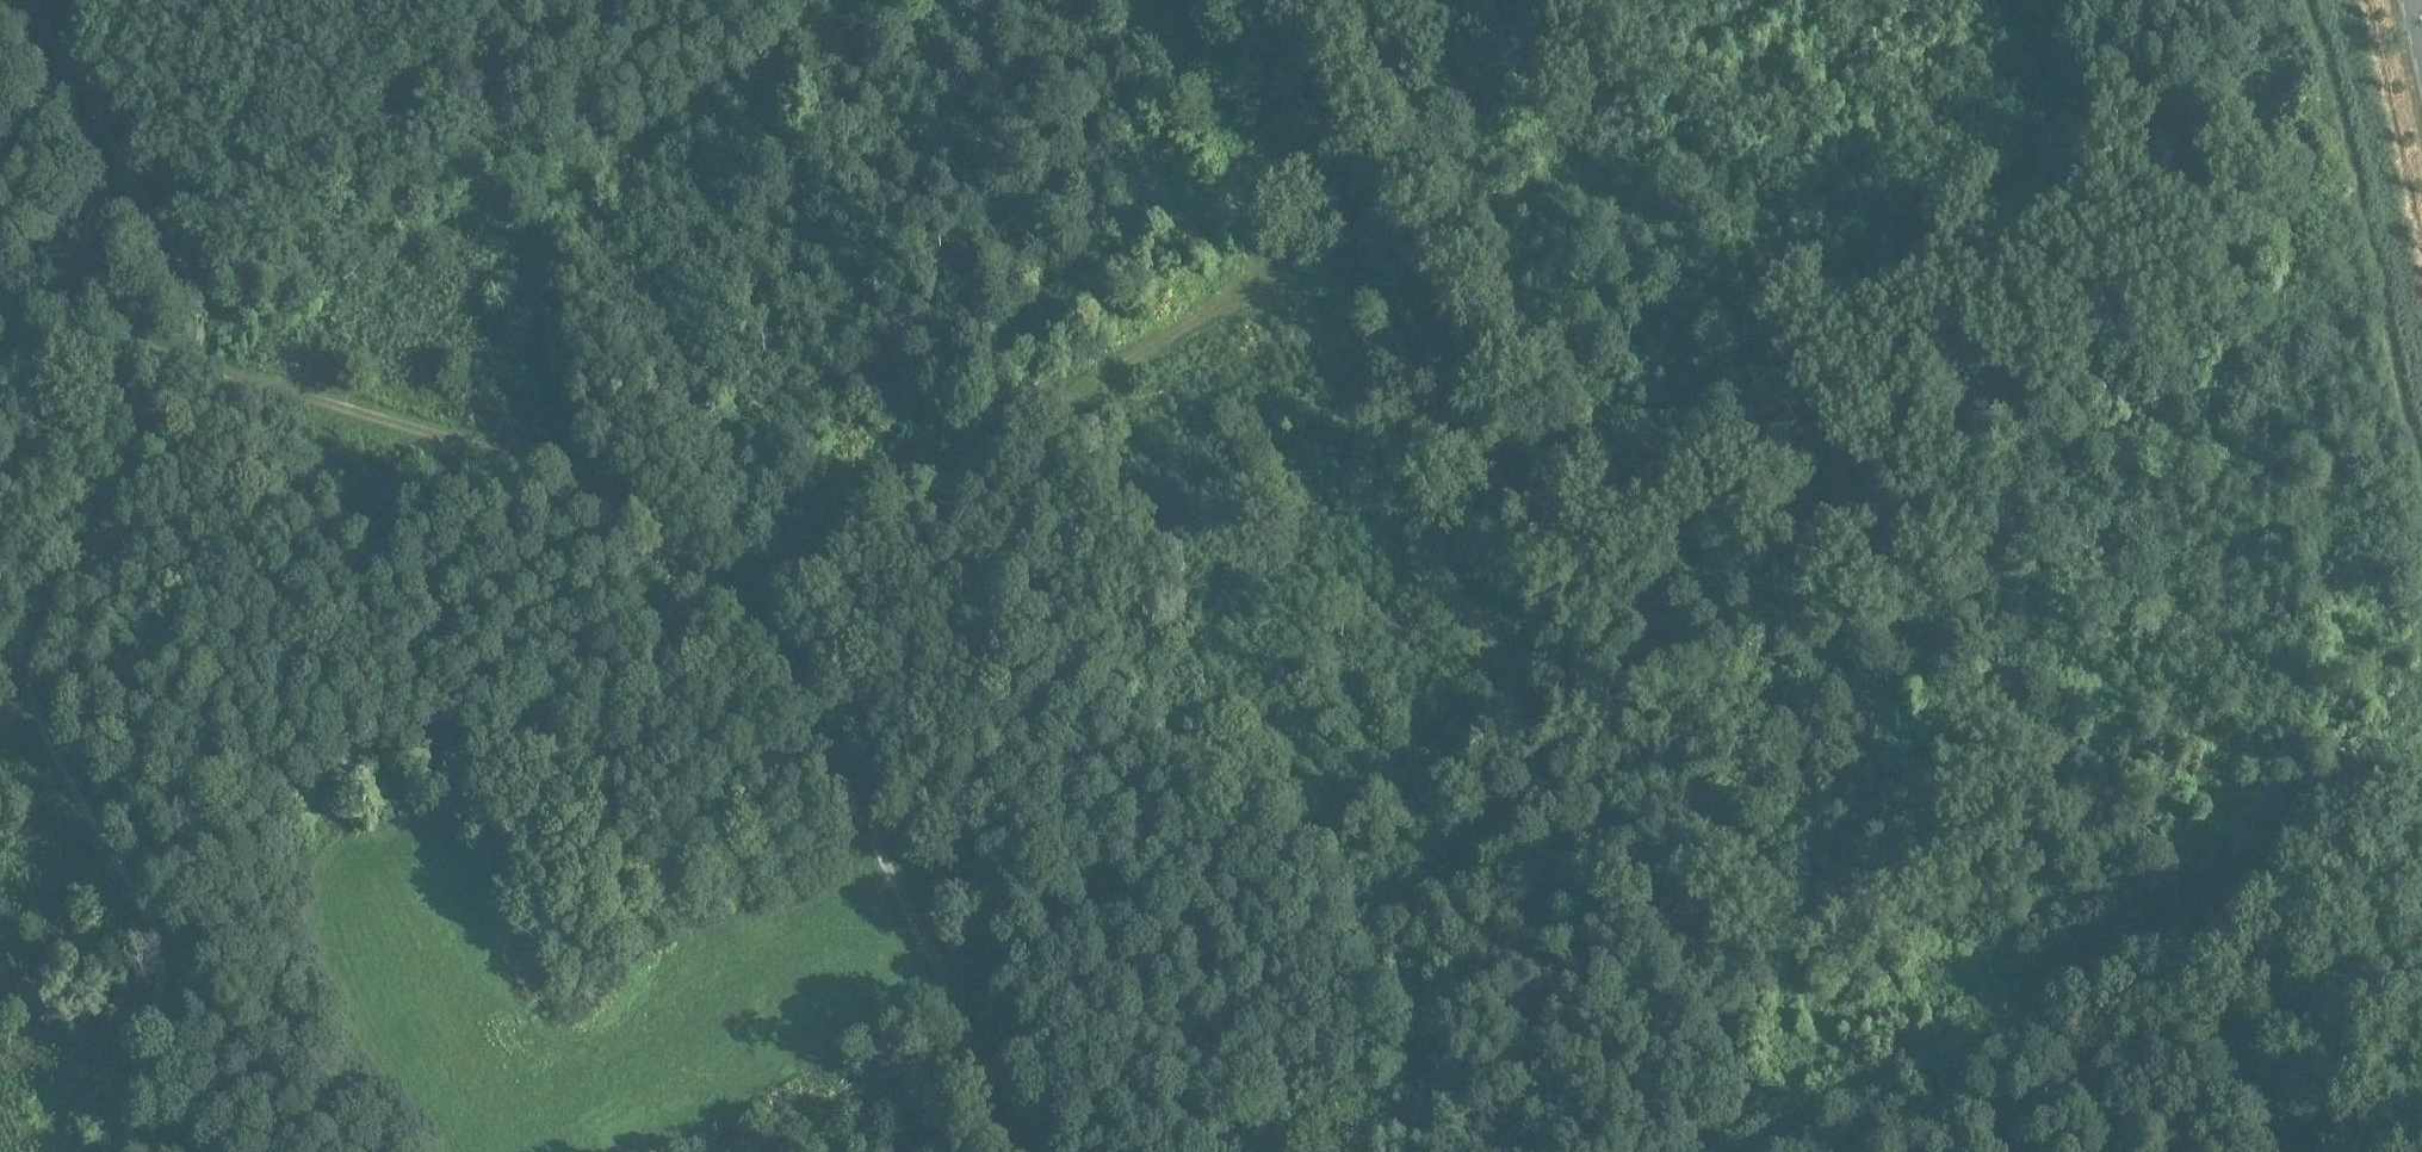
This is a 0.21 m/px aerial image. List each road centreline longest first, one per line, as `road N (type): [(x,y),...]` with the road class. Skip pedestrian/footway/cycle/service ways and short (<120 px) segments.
road 1 (track): [(1037,1151),(761,626),(726,582),(668,532),(564,474),(194,356),(0,309)]
road 2 (track): [(1282,271),(726,582)]
road 3 (track): [(1215,146),(1343,385)]

